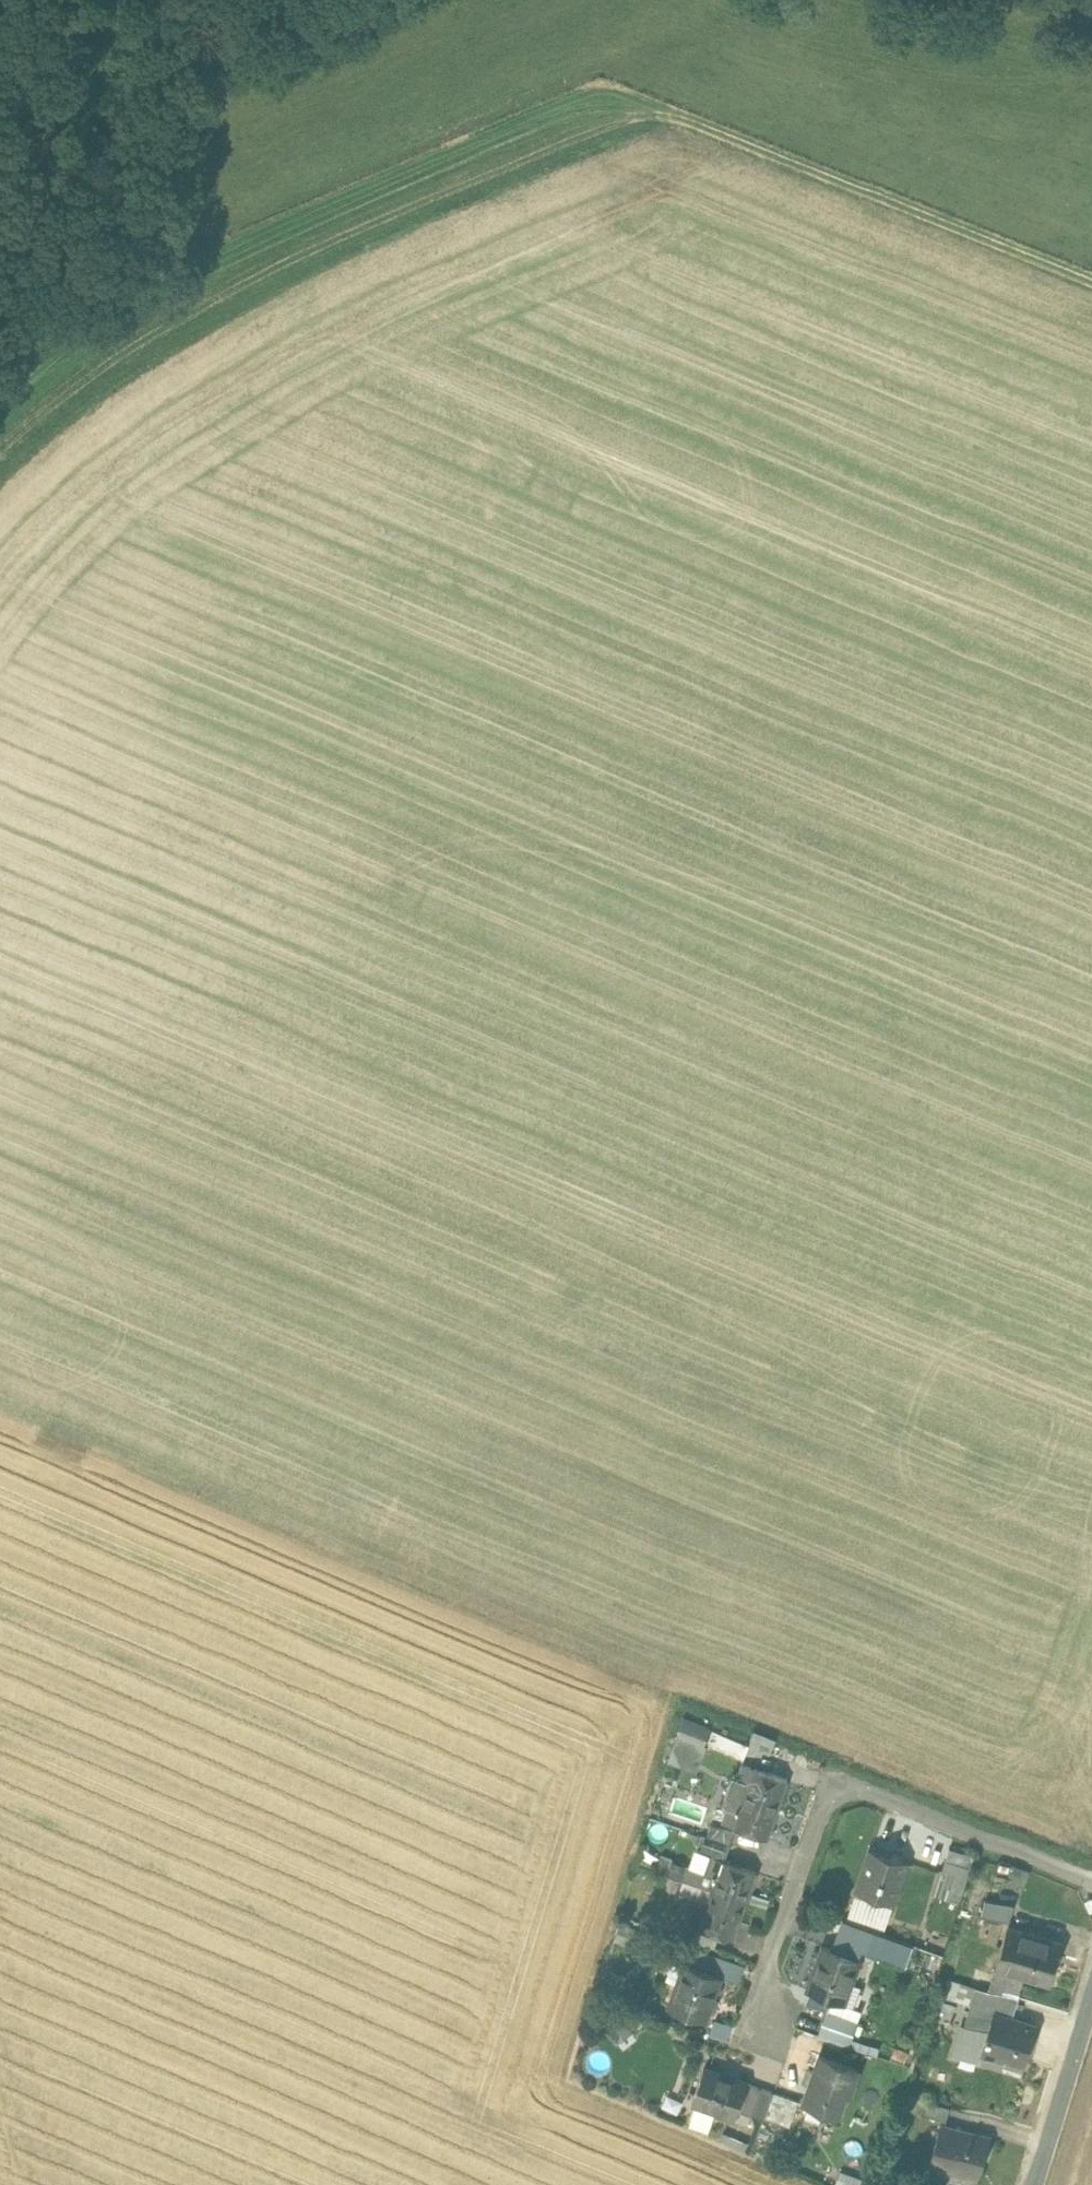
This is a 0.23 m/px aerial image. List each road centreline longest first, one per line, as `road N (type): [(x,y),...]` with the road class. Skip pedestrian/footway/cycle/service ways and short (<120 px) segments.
road 1 (track): [(234,243),(604,88),(1091,281)]
road 2 (residential): [(1091,1879),(871,1789),(832,1794),(769,1964),(765,2017)]
road 3 (unclassified): [(1036,2184),(1091,2005)]

